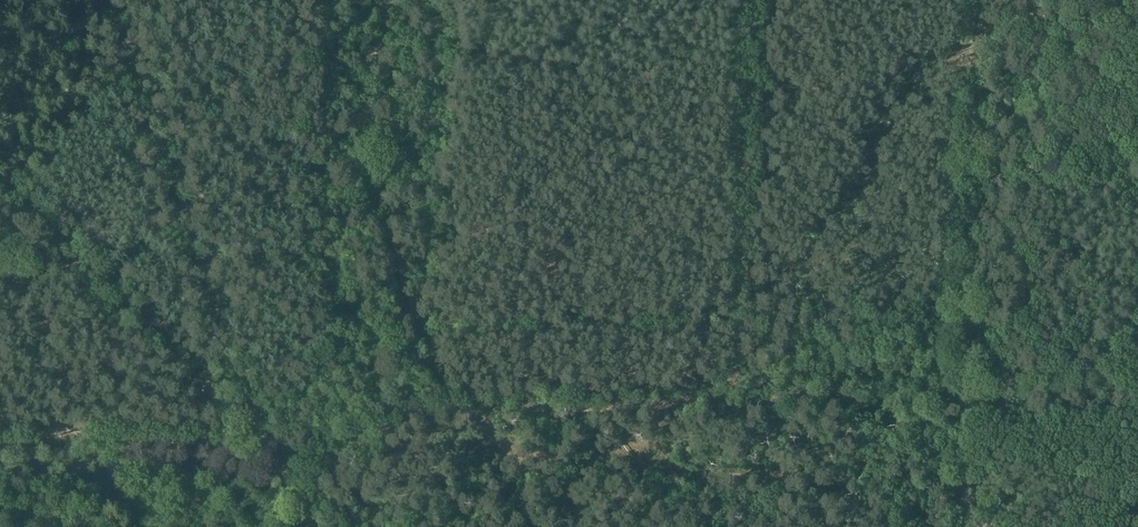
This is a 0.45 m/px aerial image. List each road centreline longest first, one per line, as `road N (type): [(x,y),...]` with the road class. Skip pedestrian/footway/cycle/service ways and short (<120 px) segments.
road 1 (track): [(966,370),(976,0)]
road 2 (track): [(959,526),(966,370)]

